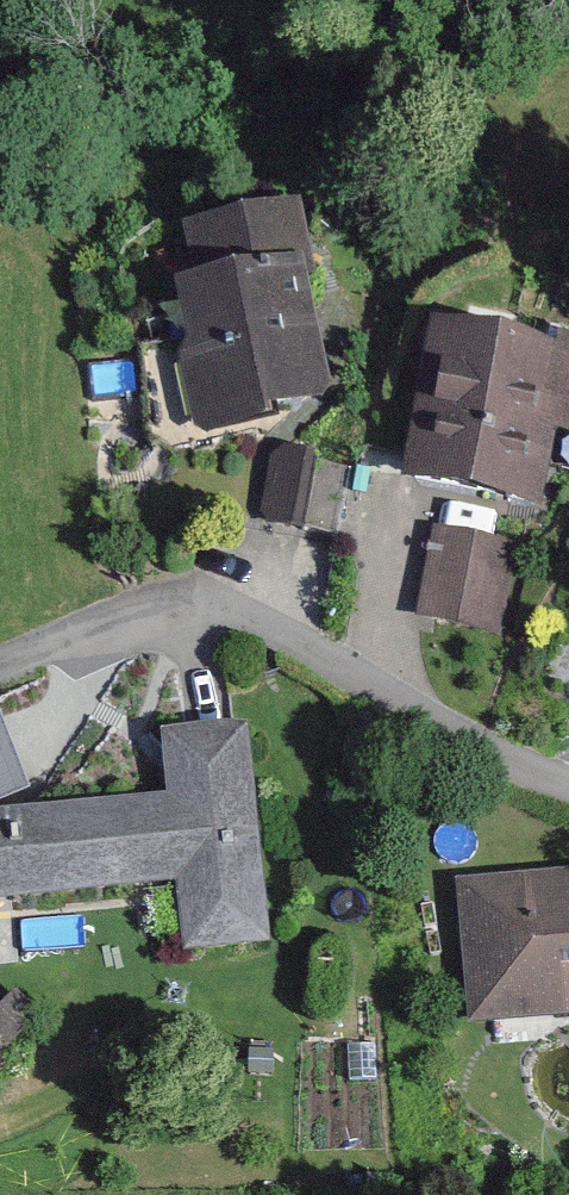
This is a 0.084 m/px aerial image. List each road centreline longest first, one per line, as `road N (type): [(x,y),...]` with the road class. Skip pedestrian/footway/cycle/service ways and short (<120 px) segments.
road 1 (residential): [(0,671),(199,595),(457,739),(568,785)]

